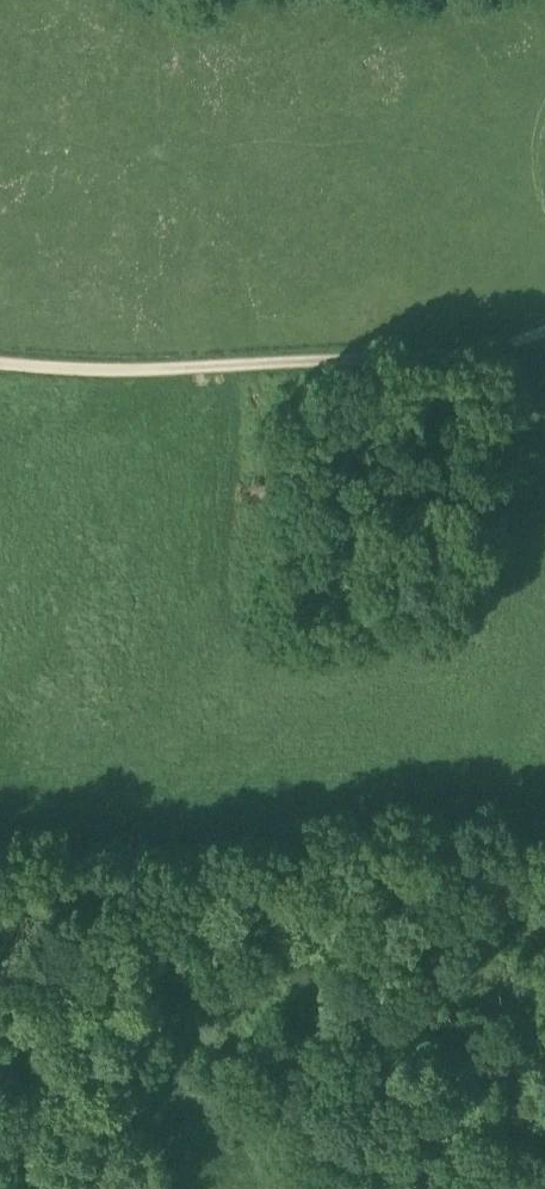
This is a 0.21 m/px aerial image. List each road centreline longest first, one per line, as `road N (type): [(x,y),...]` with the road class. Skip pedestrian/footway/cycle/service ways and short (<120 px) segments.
road 1 (track): [(0,363),(178,374),(492,353),(544,331)]

